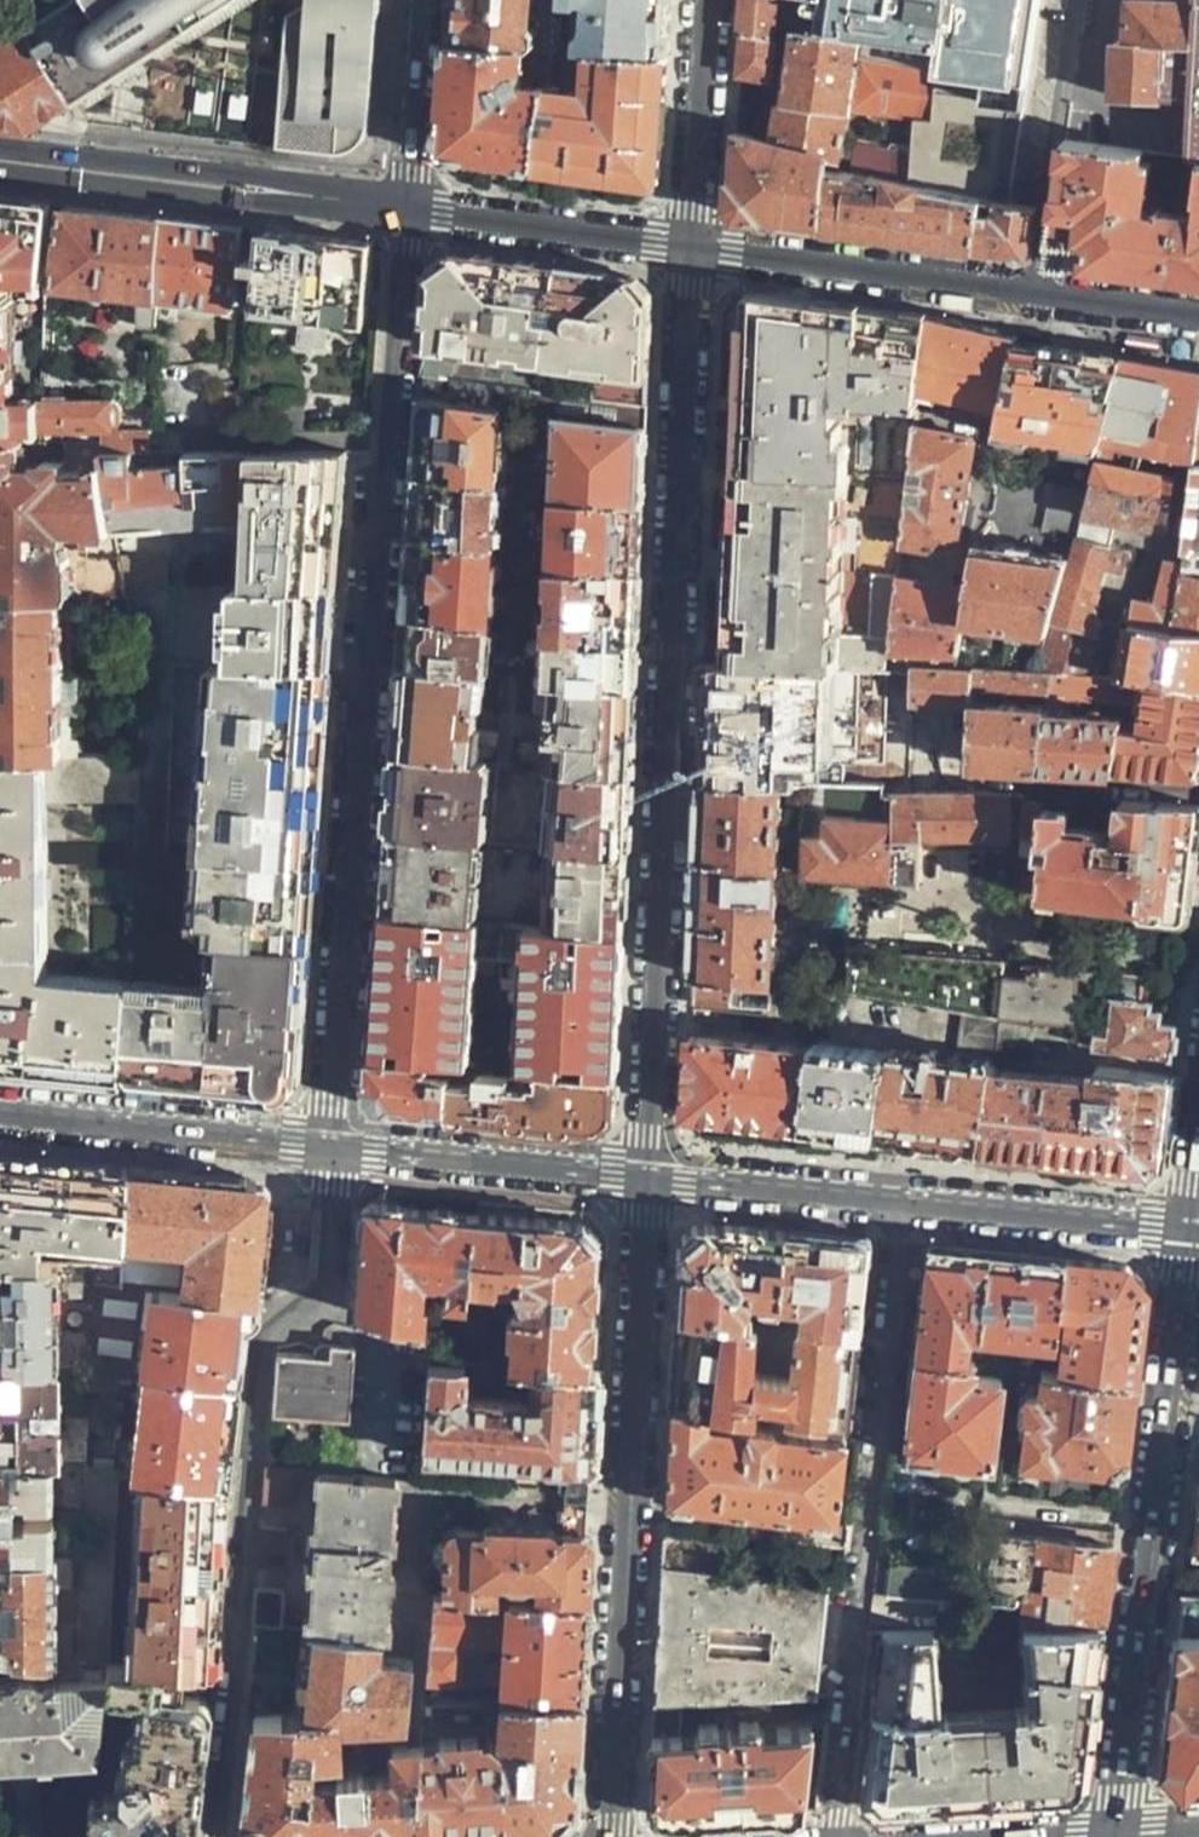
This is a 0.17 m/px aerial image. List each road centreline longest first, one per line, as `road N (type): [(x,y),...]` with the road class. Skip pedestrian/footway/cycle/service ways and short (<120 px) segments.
road 1 (residential): [(408,211),(335,1147)]
road 2 (residential): [(698,246),(653,1179)]
road 3 (residential): [(335,1147),(330,1288),(271,1325),(261,1346),(214,1836)]
road 4 (residential): [(653,1179),(609,1836)]
road 5 (residential): [(833,1836),(903,1204)]
road 6 (residential): [(1198,323),(698,246)]
road 7 (residential): [(1117,1836),(1170,1414)]
road 8 (residential): [(335,1147),(0,1113)]
road 9 (residential): [(653,1179),(335,1147)]
road 10 (residential): [(299,191),(0,150)]
road 11 (unclassified): [(299,191),(240,202),(0,174)]
road 12 (residential): [(698,246),(408,211)]
road 13 (residential): [(1189,1233),(903,1204)]
road 14 (residential): [(903,1204),(653,1179)]
road 15 (residential): [(712,0),(698,246)]
road 16 (residential): [(421,0),(408,211)]
road 17 (residential): [(1170,1414),(1189,1233)]

